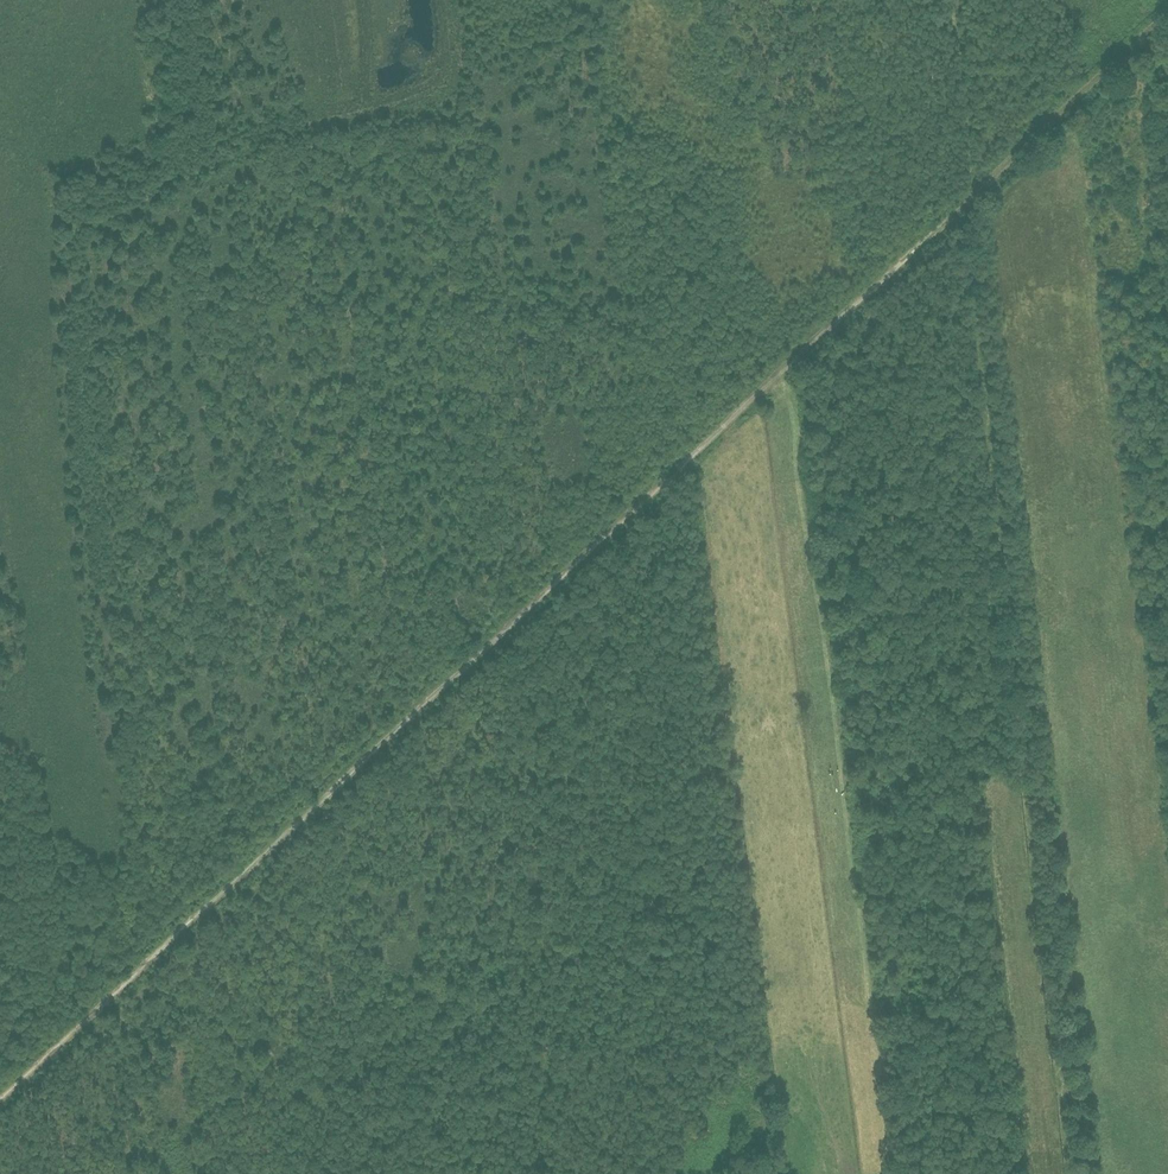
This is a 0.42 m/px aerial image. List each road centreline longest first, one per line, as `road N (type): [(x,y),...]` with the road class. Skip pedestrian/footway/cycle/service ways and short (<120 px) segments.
road 1 (track): [(1167,9),(0,1091)]
road 2 (track): [(1072,1173),(958,206)]

